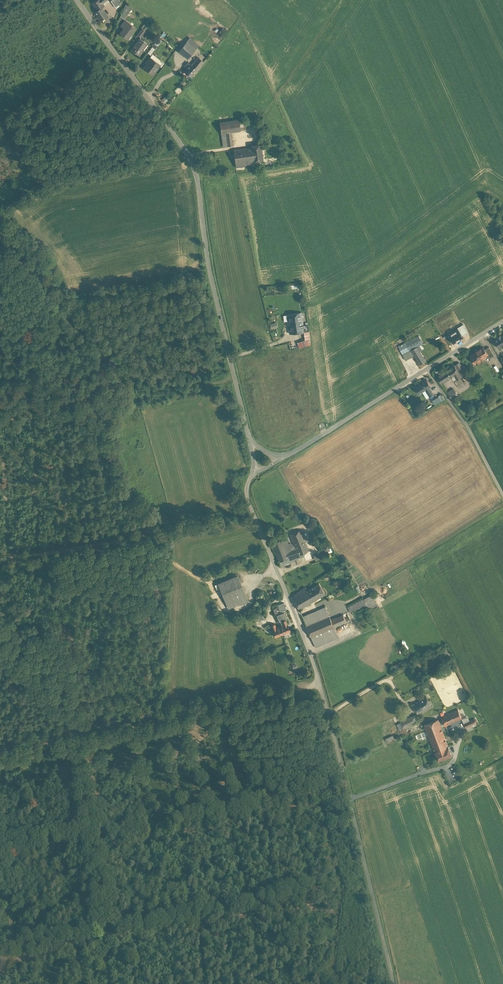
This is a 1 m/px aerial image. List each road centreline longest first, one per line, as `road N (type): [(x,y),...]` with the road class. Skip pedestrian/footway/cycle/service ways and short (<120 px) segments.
road 1 (track): [(250,477),(249,506),(329,713),(393,983)]
road 2 (unclassified): [(79,0),(193,162),(251,440)]
road 3 (track): [(320,684),(0,742)]
road 4 (unclassified): [(399,384),(284,455)]
road 5 (track): [(295,615),(337,602),(355,625),(310,653)]
road 6 (residential): [(502,321),(399,384)]

